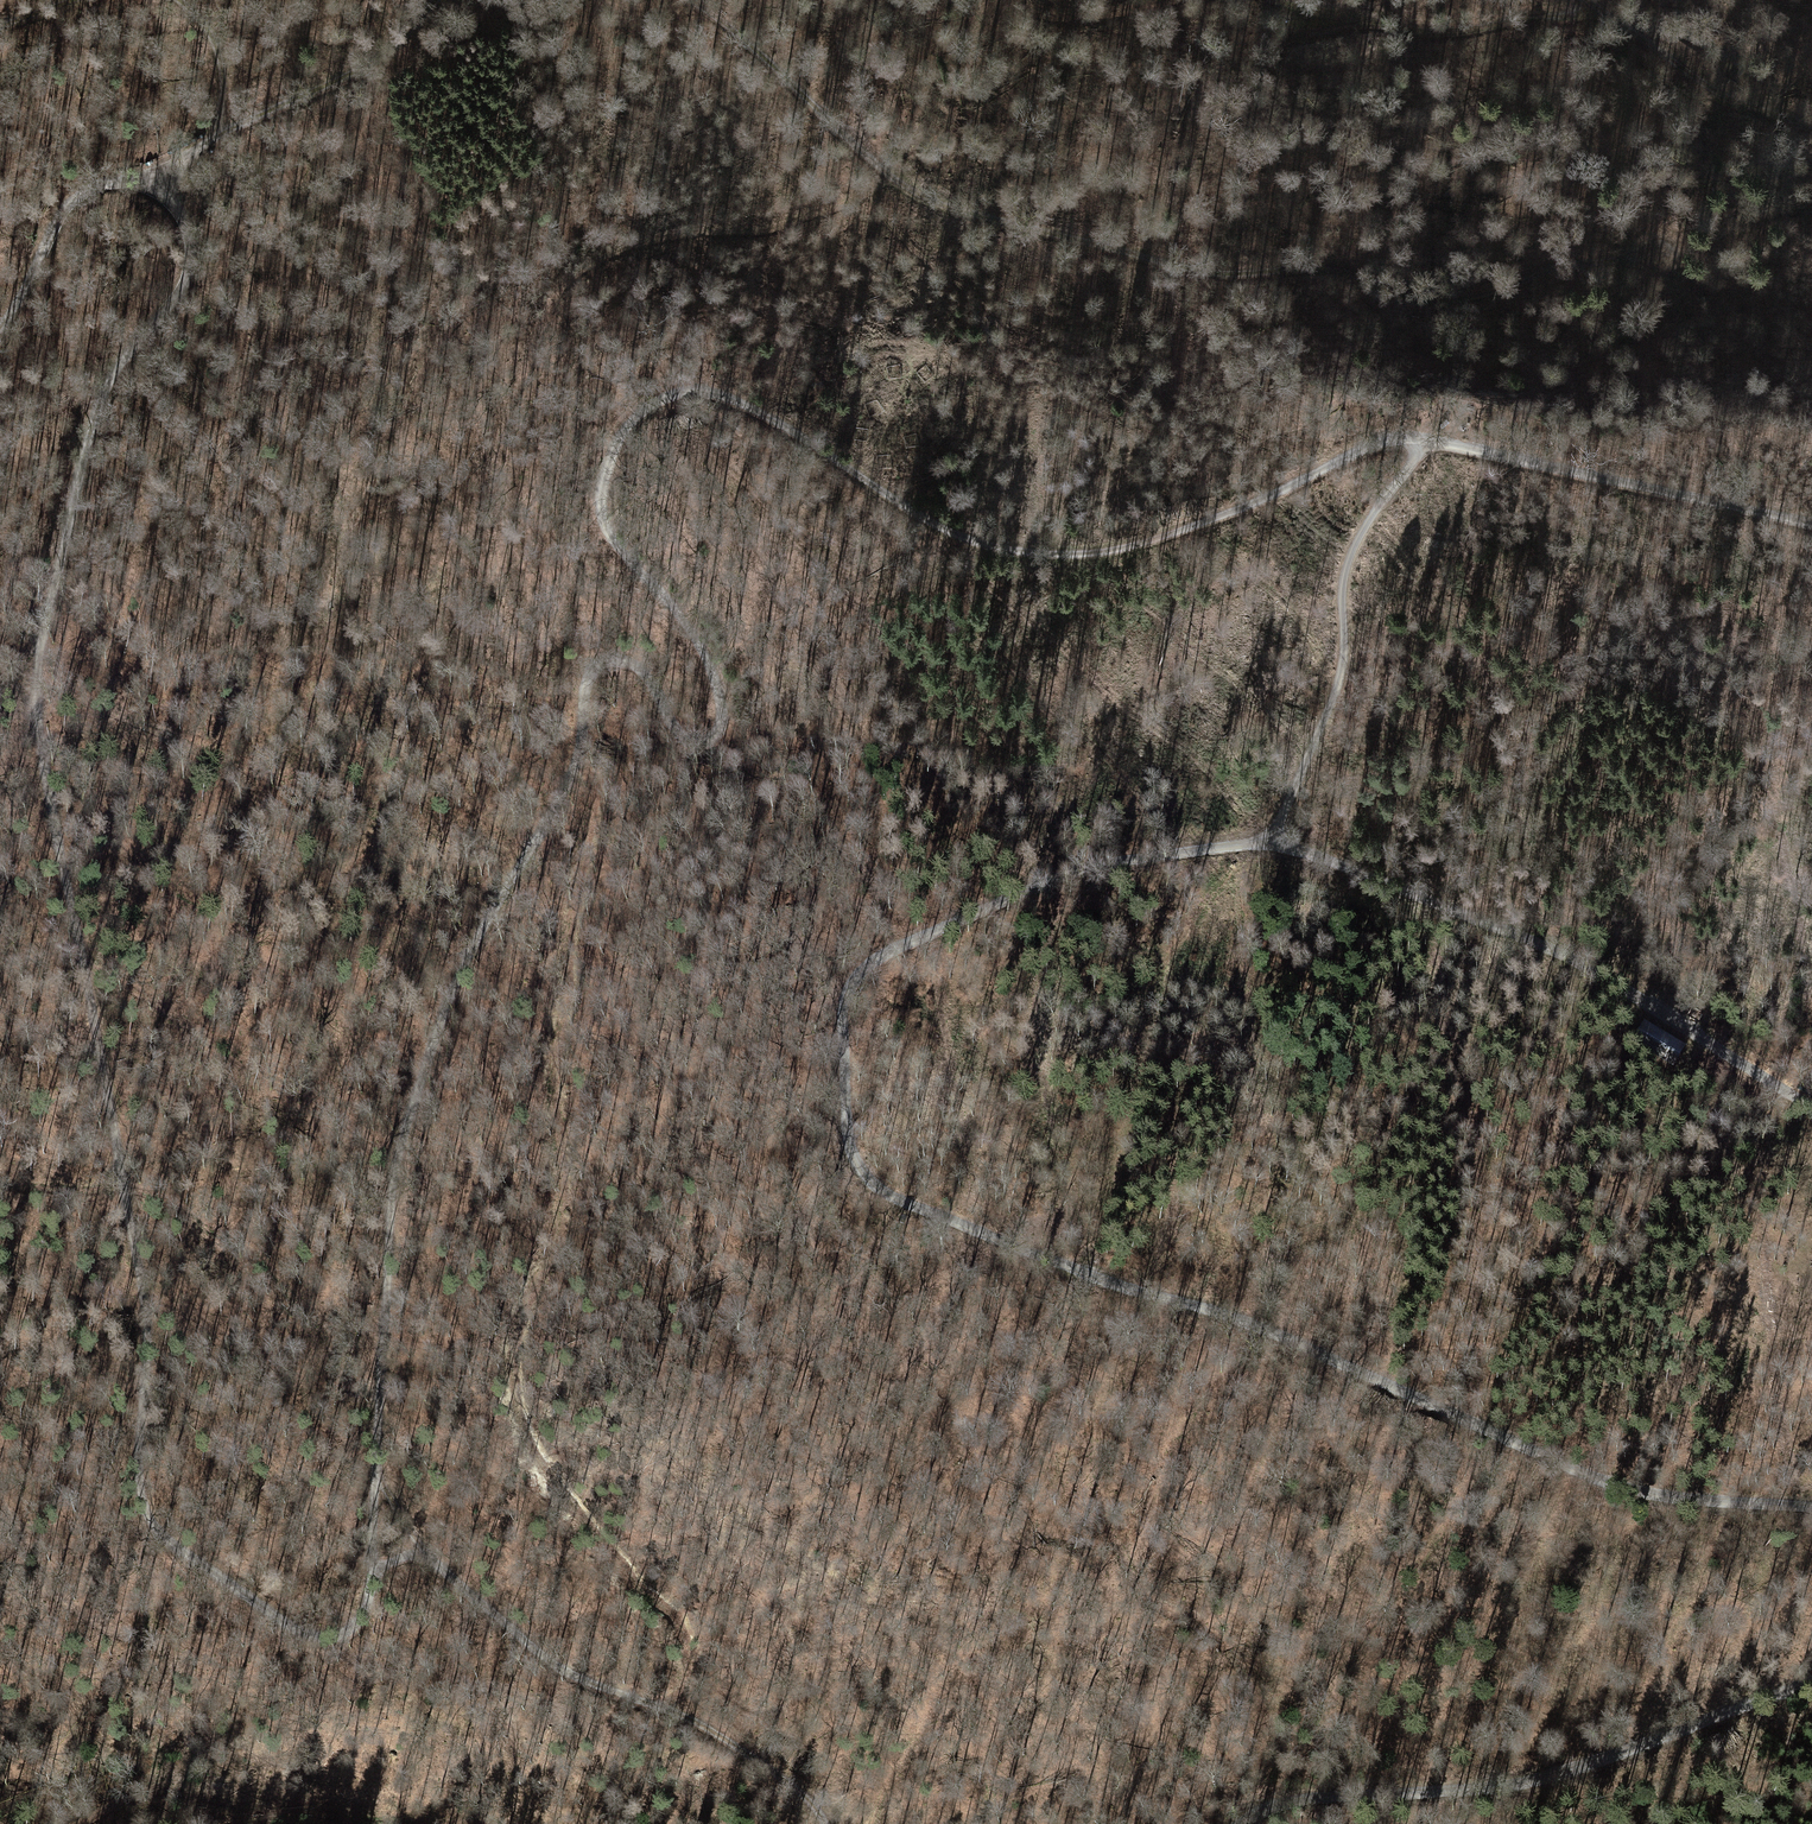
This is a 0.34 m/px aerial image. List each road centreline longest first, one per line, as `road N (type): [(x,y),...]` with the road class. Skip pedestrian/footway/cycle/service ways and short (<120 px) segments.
road 1 (track): [(1811,1105),(1563,953),(1354,877),(1234,845),(1072,870),(884,958),(856,978),(844,1014),(848,1134),(901,1200),(1106,1279),(1217,1308),(1591,1476),(1678,1500),(1811,1507)]
road 2 (track): [(376,1459),(364,1615),(348,1634),(317,1639),(276,1623),(153,1528),(137,1454),(145,1324),(84,951),(57,866),(30,705),(92,418),(191,272),(189,220),(175,199),(186,163),(211,138),(374,61),(436,0)]
road 3 (track): [(830,1823),(765,1763),(671,1710),(565,1670),(479,1601),(422,1552),(376,1459),(395,1155),(434,1029),(567,788),(598,665),(626,657),(657,684),(678,732),(710,741),(722,712),(712,666),(679,612),(599,521),(604,464),(634,410),(683,384)]
road 4 (track): [(693,0),(919,198),(1199,272),(1339,271),(1430,301),(1474,299),(1524,275),(1585,264),(1696,261),(1772,214),(1811,212)]
road 5 (track): [(1811,522),(1764,506),(1395,439),(1140,548),(1078,556),(1007,547),(942,525),(768,418),(683,384)]
road 6 (track): [(671,1710),(692,1684),(696,1649),(676,1614),(569,1505),(519,1416),(519,1332),(563,1230),(552,1097),(577,873),(596,787),(581,721)]
road 7 (track): [(889,173),(854,203),(769,230),(662,237),(572,276),(541,317),(487,460),(495,544),(520,641),(504,686),(461,711)]
road 8 (track): [(1811,1679),(1508,1788),(1268,1806),(1240,1823)]
road 9 (track): [(1811,126),(1733,103),(1597,12),(1442,31),(1334,15),(1295,0)]
road 10 (track): [(583,9),(594,53),(574,104),(520,193),(500,261),(420,376),(370,472)]
road 11 (track): [(0,1179),(83,1191),(123,1187),(167,1202),(289,1286),(376,1459)]
road 12 (track): [(1425,440),(1357,533),(1349,591),(1359,646),(1337,697),(1234,845)]
road 13 (track): [(1106,1279),(1184,910),(1234,845)]
road 14 (track): [(374,61),(528,11),(705,8)]
road 15 (track): [(184,0),(208,30),(224,72),(211,138),(96,185)]
road 16 (track): [(0,324),(61,213),(96,185),(150,184),(175,199)]
road 17 (track): [(1020,0),(1046,19),(1178,0)]

